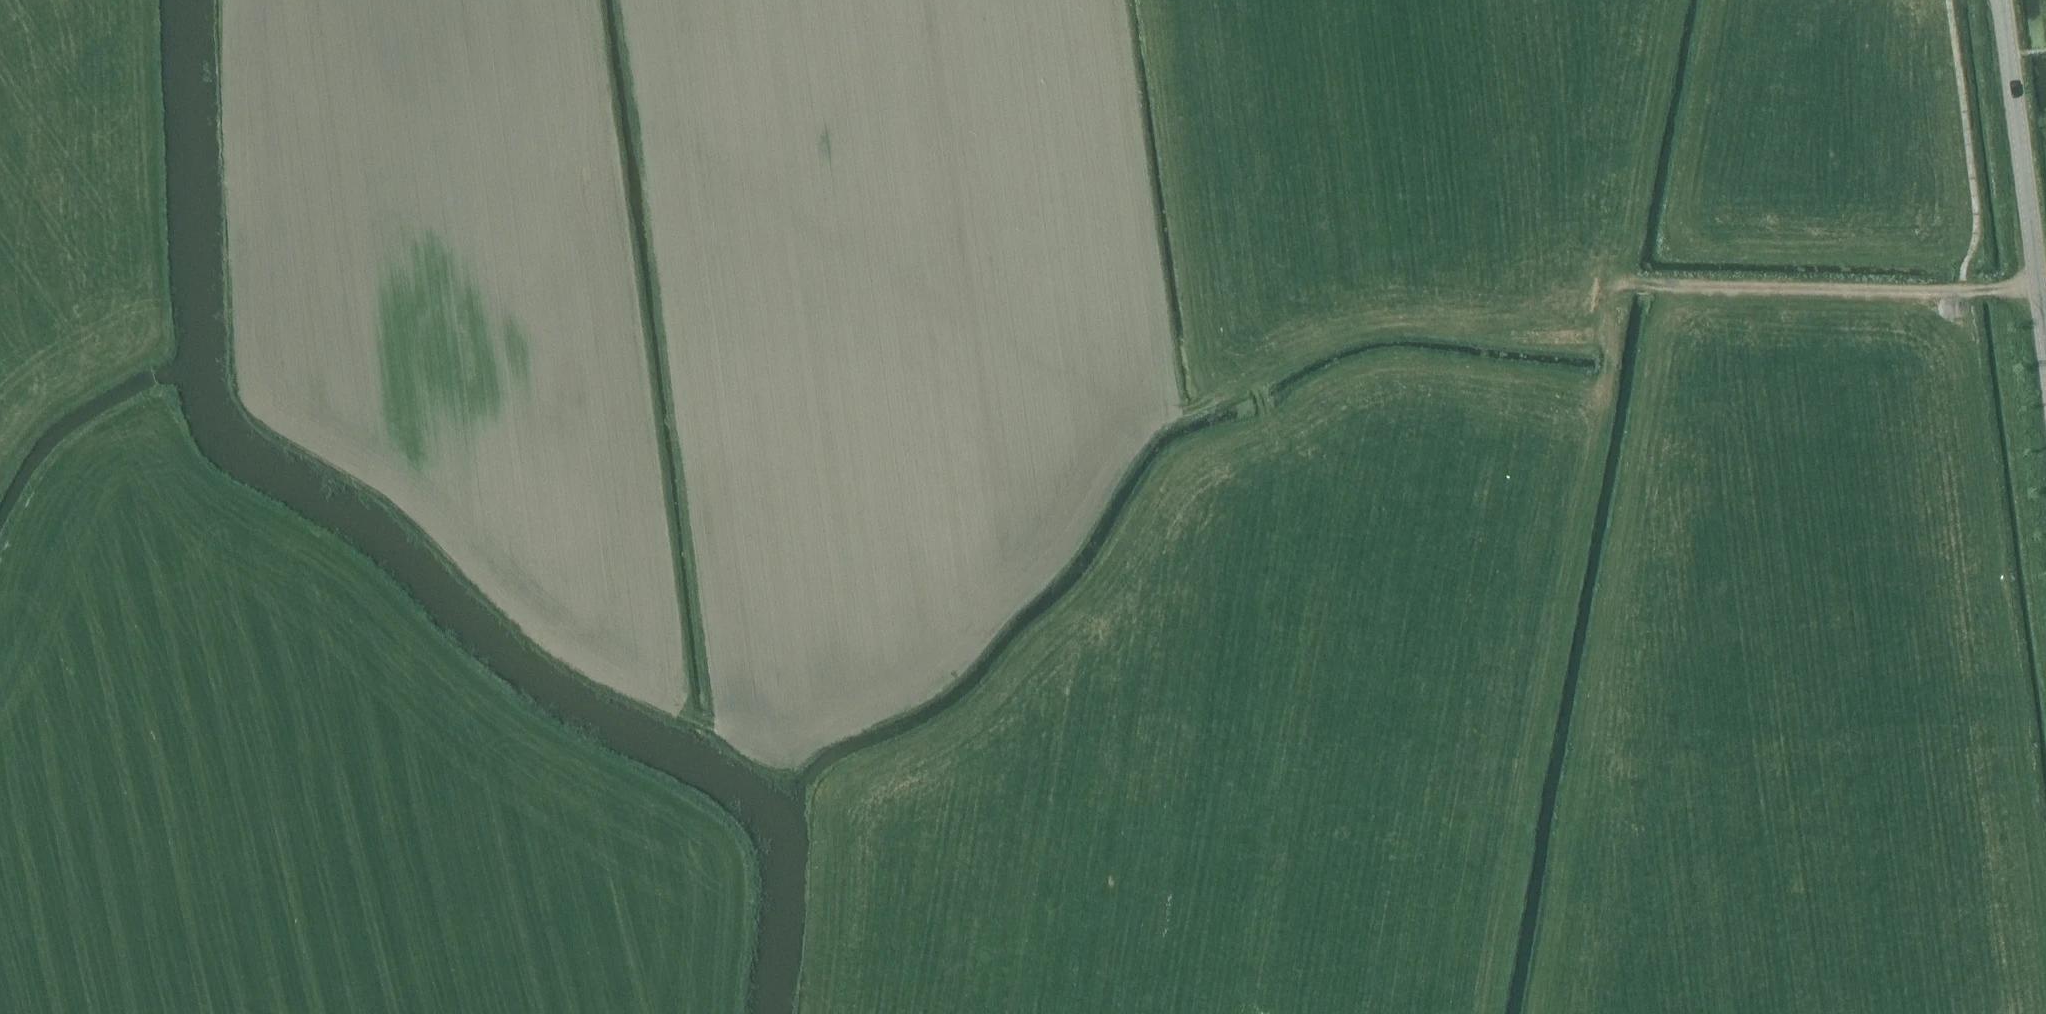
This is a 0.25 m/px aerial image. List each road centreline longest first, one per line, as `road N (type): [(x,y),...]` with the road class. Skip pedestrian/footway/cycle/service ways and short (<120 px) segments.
road 1 (tertiary): [(2045,341),(2002,0)]

